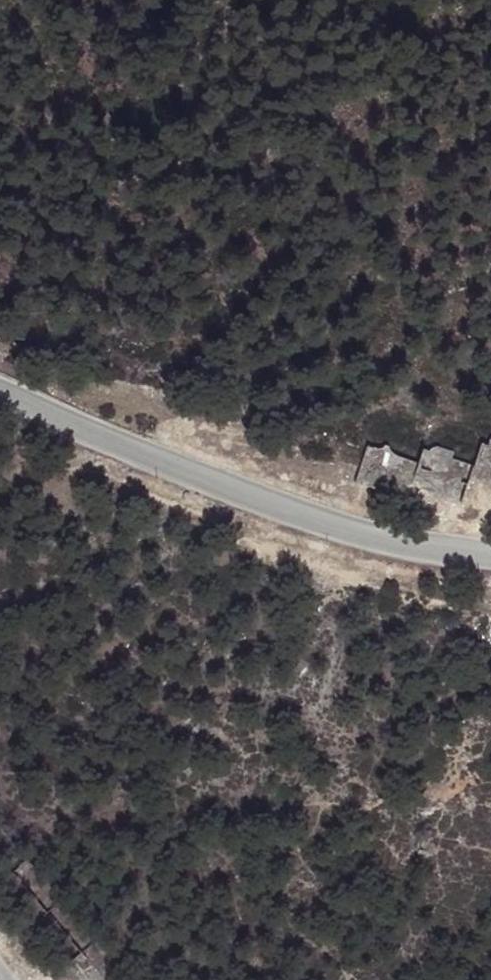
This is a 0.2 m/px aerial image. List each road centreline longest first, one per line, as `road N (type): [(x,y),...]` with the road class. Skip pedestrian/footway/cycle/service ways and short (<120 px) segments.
road 1 (unclassified): [(490,560),(392,545),(293,517),(0,396)]

